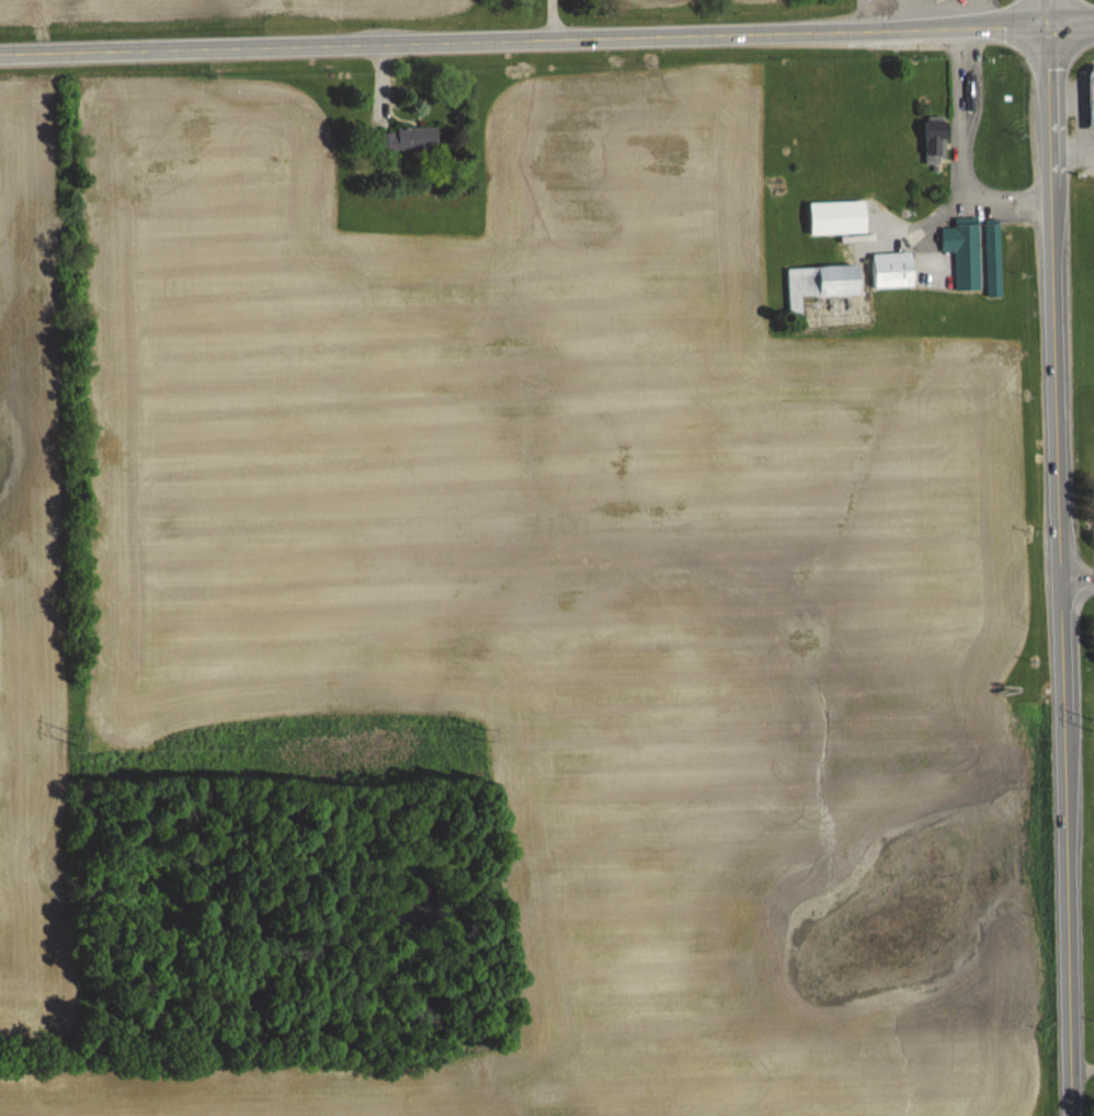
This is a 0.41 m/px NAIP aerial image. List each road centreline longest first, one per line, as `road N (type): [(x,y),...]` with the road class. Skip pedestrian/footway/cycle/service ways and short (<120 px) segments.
road 1 (primary): [(1074,1115),(1053,29)]
road 2 (primary): [(1053,29),(0,52)]

